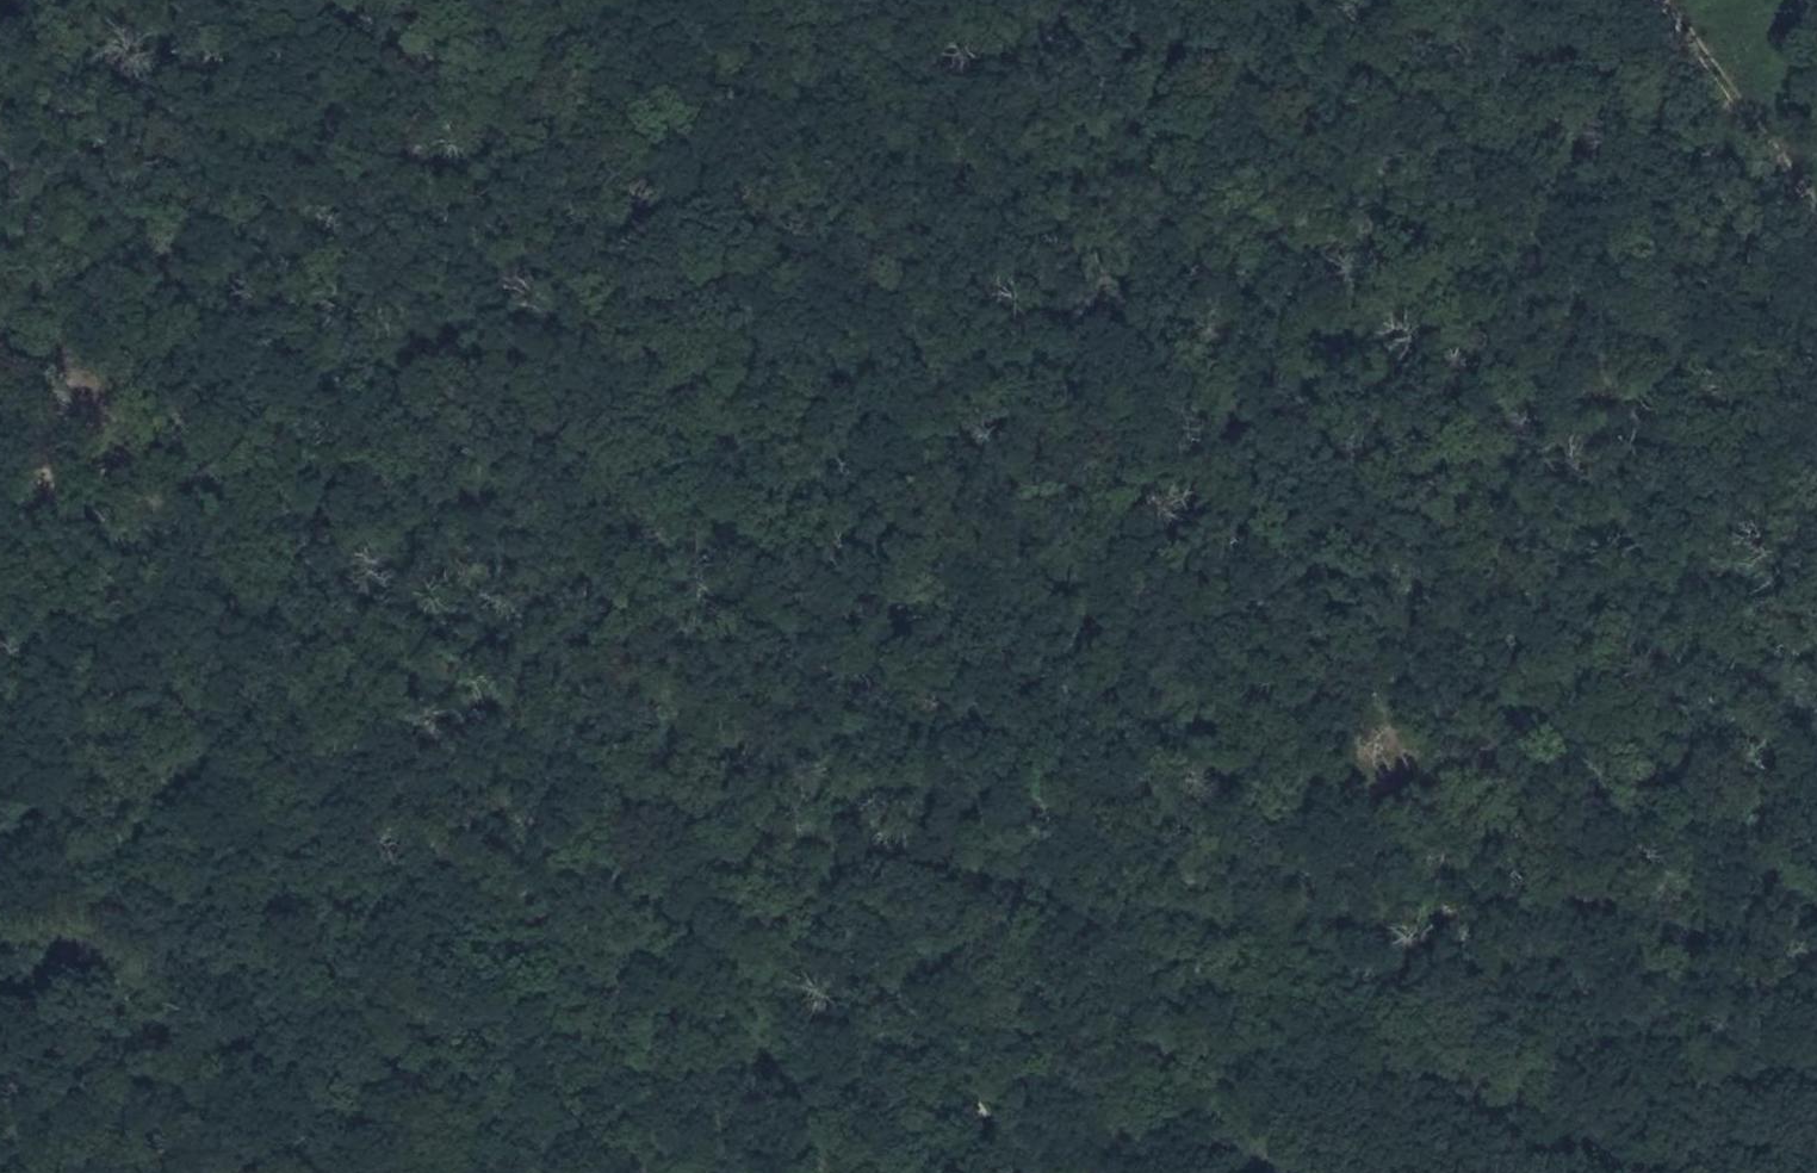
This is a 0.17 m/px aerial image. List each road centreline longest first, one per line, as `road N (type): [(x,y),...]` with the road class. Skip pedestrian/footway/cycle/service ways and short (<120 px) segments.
road 1 (track): [(1676,0),(1816,188)]

